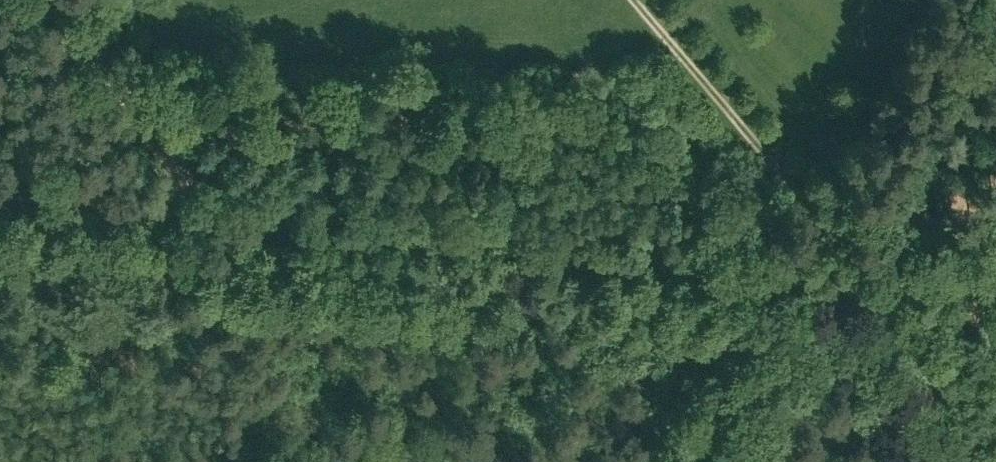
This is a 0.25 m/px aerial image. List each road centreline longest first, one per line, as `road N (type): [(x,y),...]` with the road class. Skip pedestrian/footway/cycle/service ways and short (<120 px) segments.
road 1 (track): [(252,208),(853,263)]
road 2 (track): [(252,208),(72,0)]
road 3 (track): [(0,181),(252,208)]
road 4 (track): [(801,195),(652,0)]
road 5 (track): [(853,263),(978,461)]

